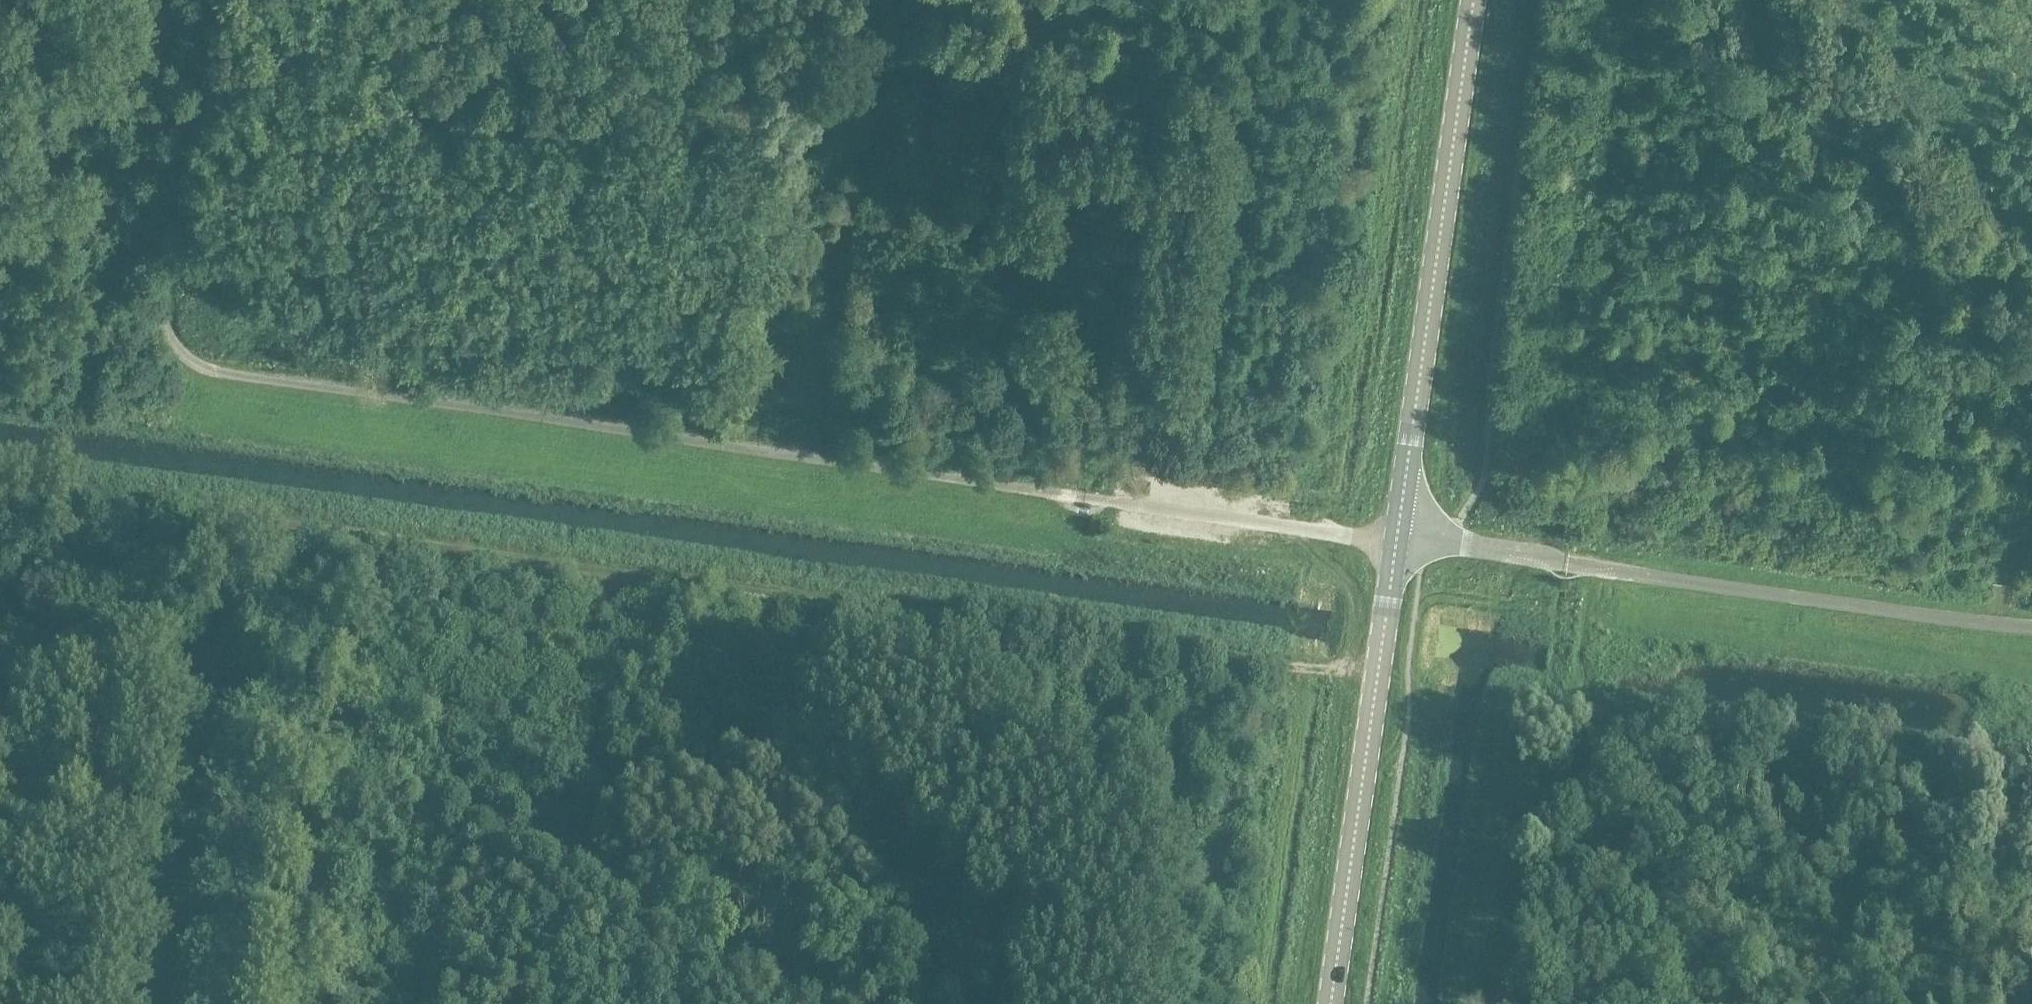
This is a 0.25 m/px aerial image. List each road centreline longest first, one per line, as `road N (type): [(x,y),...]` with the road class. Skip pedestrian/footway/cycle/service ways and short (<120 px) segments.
road 1 (unclassified): [(1393,541),(2031,624)]
road 2 (secondary): [(1393,541),(1476,0)]
road 3 (secondary): [(1326,1003),(1393,541)]
road 4 (unclassified): [(1393,541),(1095,499)]

